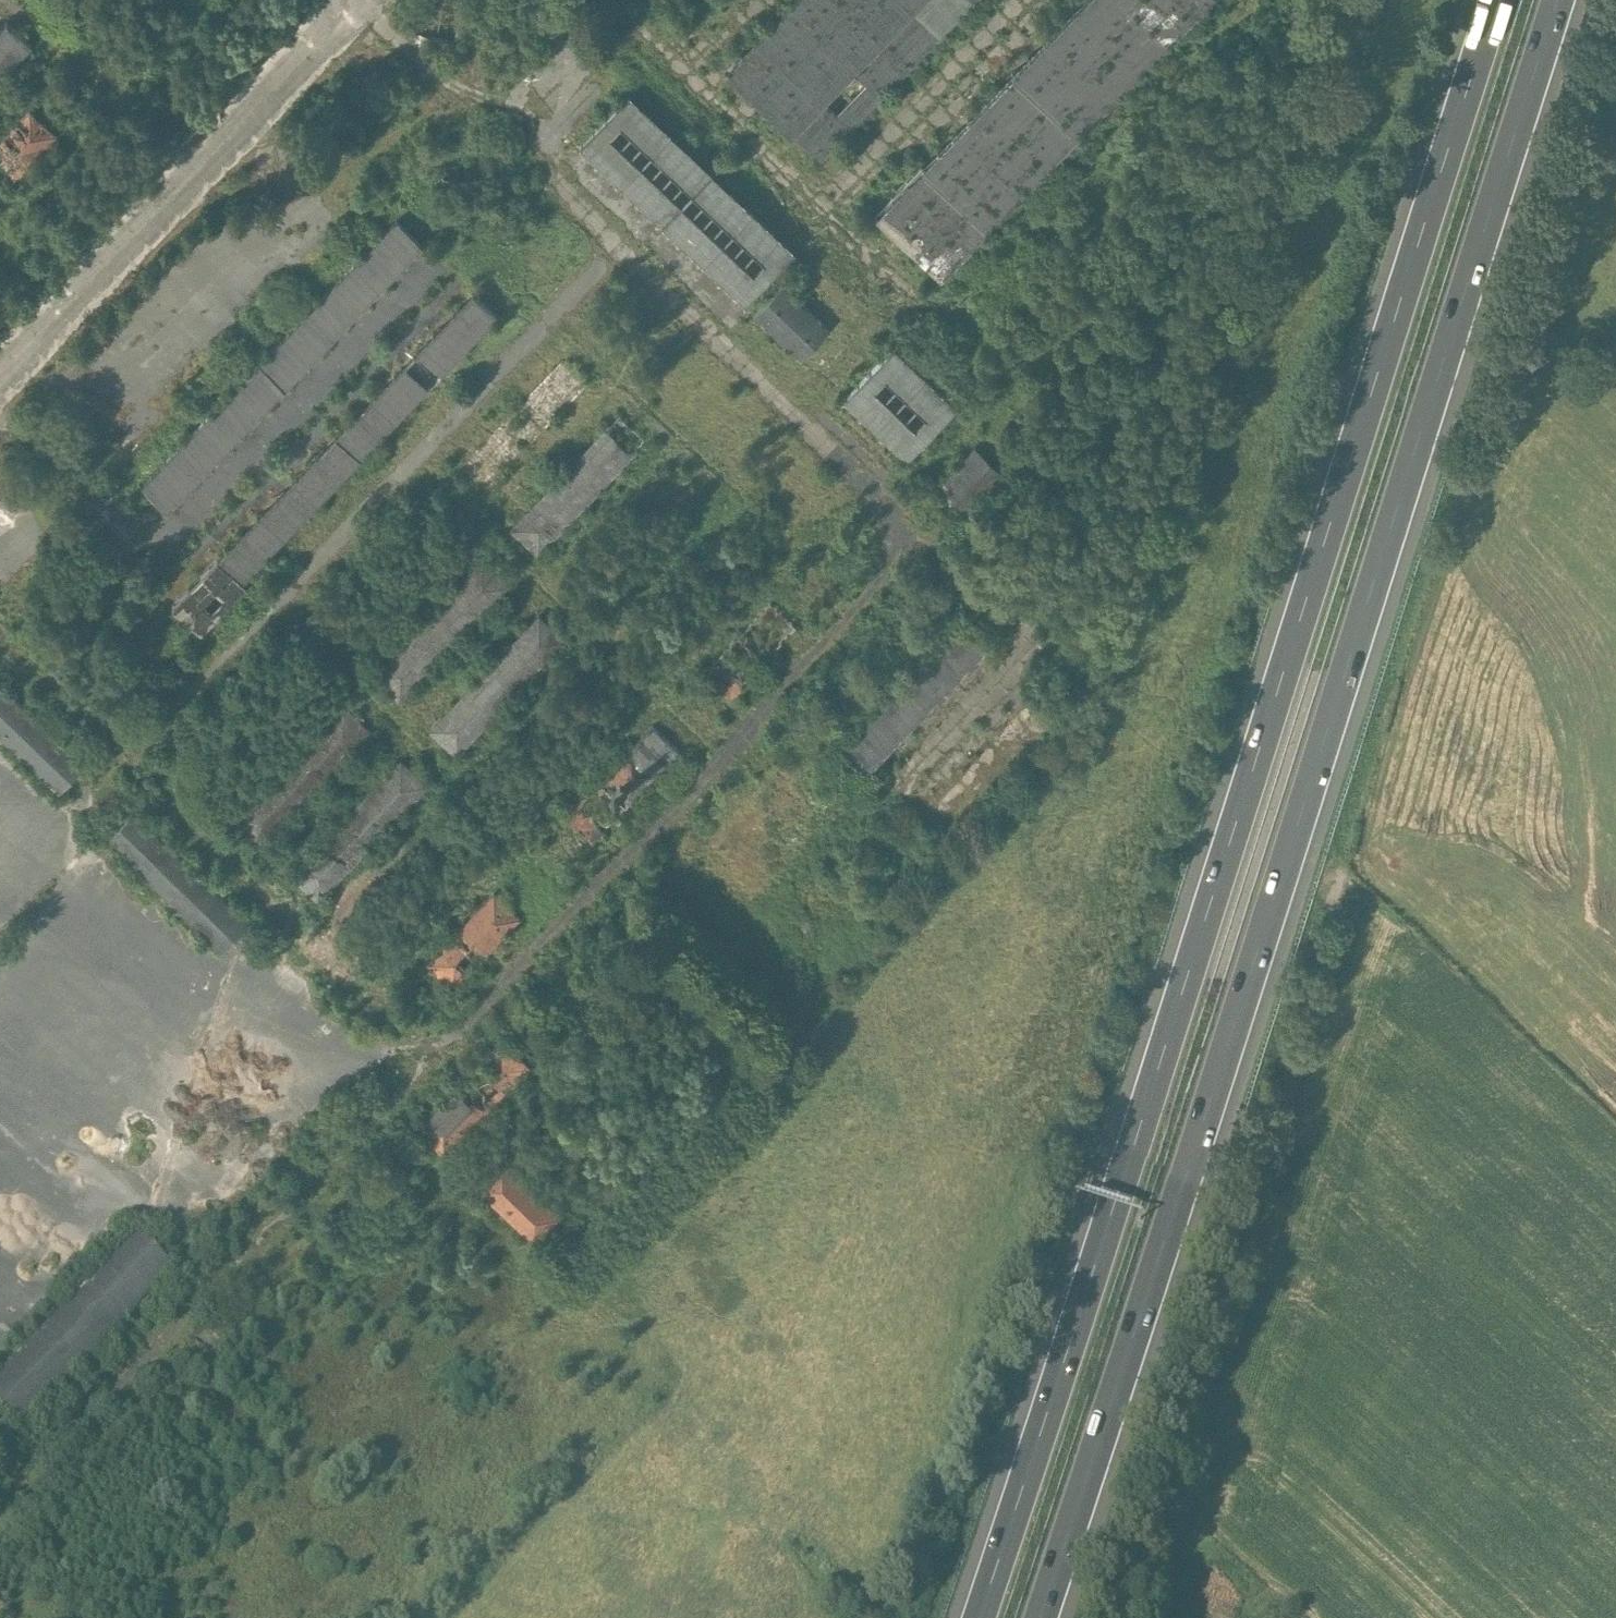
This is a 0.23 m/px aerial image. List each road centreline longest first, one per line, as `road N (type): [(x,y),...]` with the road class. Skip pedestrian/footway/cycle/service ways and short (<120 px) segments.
road 1 (track): [(0,1522),(896,591),(905,563),(906,529),(881,492),(365,0)]
road 2 (motorway): [(1036,1617),(1556,0)]
road 3 (motorway): [(1495,0),(978,1617)]
road 4 (track): [(626,247),(137,761),(446,1059)]
road 5 (track): [(1255,0),(1234,33),(970,306),(943,314),(834,221),(641,31),(626,0)]
road 6 (track): [(369,0),(0,378)]
road 7 (track): [(906,529),(1037,646),(901,796)]
road 8 (track): [(1043,0),(834,221)]
road 9 (track): [(13,0),(201,173)]
road 10 (track): [(137,761),(0,636)]

